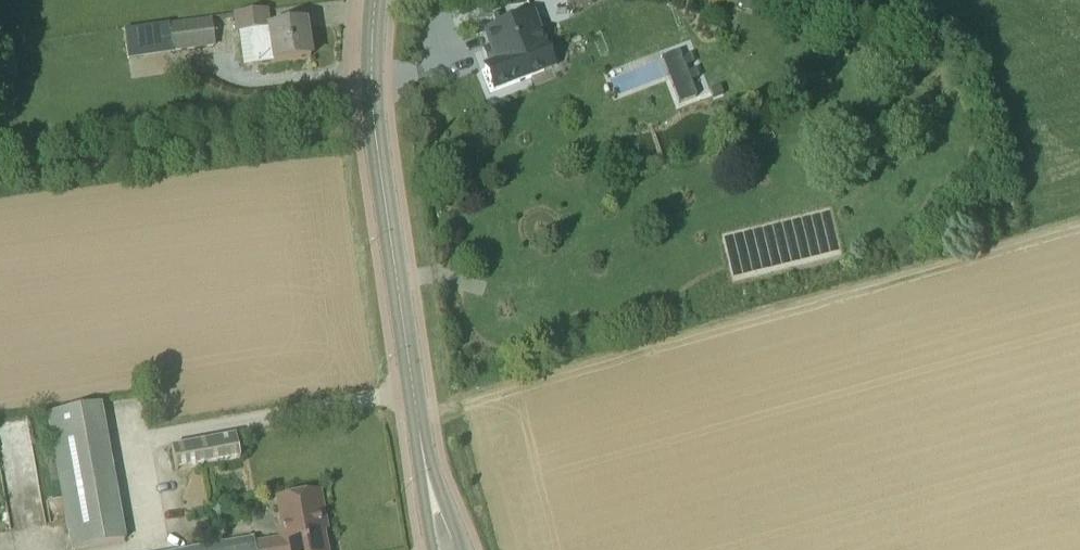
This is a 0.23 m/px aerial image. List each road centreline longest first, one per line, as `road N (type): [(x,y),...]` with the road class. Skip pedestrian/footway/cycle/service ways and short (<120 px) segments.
road 1 (tertiary): [(424,469),(377,150),(378,0)]

